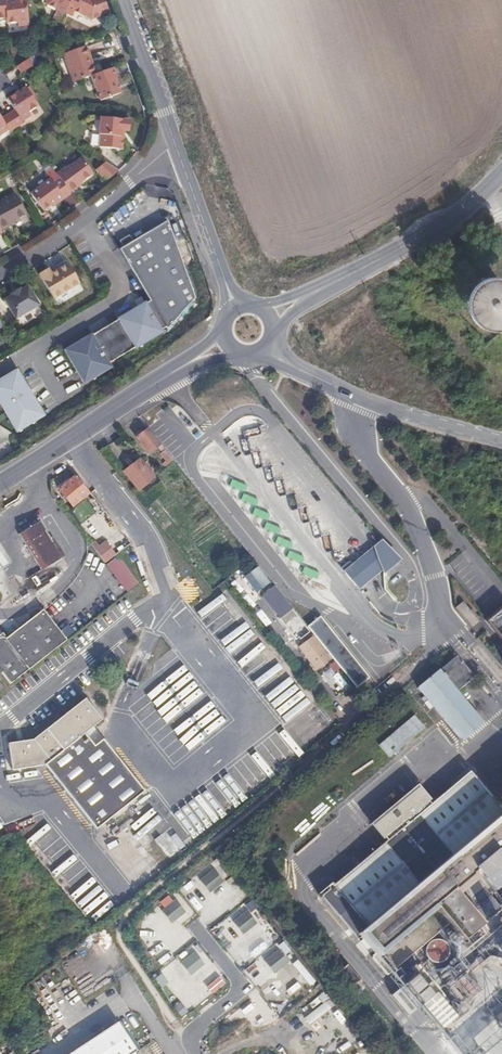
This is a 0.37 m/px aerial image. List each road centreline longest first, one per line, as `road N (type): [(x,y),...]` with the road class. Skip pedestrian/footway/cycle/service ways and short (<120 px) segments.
road 1 (track): [(329,744),(124,926),(126,944),(189,1042)]
road 2 (residential): [(0,270),(83,223),(176,148)]
road 3 (primary): [(501,174),(440,225),(334,281)]
road 4 (primary): [(160,381),(0,482)]
road 5 (unclassified): [(329,387),(501,441)]
road 6 (unclassified): [(176,148),(124,0)]

